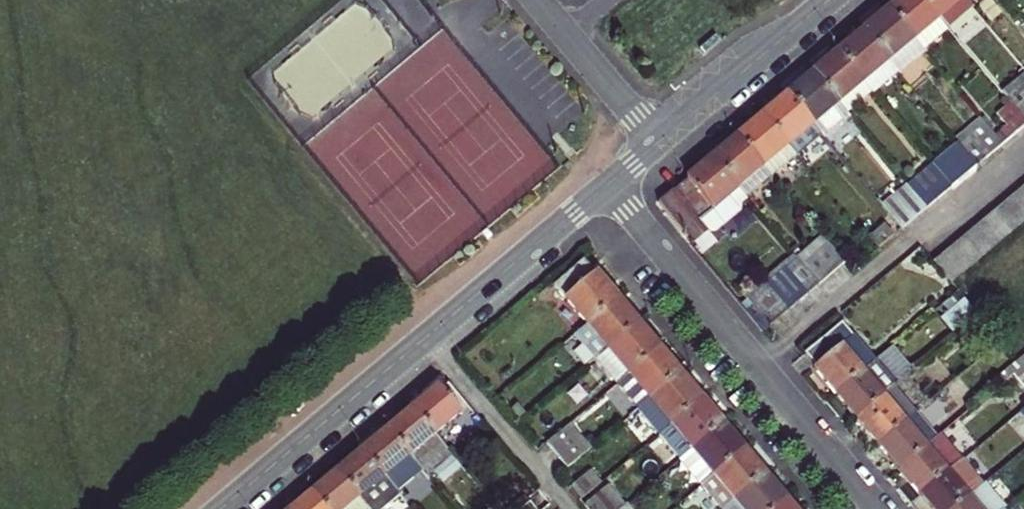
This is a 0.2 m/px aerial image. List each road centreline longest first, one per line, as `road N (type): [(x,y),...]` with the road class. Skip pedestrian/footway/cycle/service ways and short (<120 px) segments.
road 1 (tertiary): [(610,183),(222,508)]
road 2 (residential): [(610,183),(878,508)]
road 3 (tertiary): [(828,0),(658,142)]
road 4 (residential): [(537,0),(658,142)]

